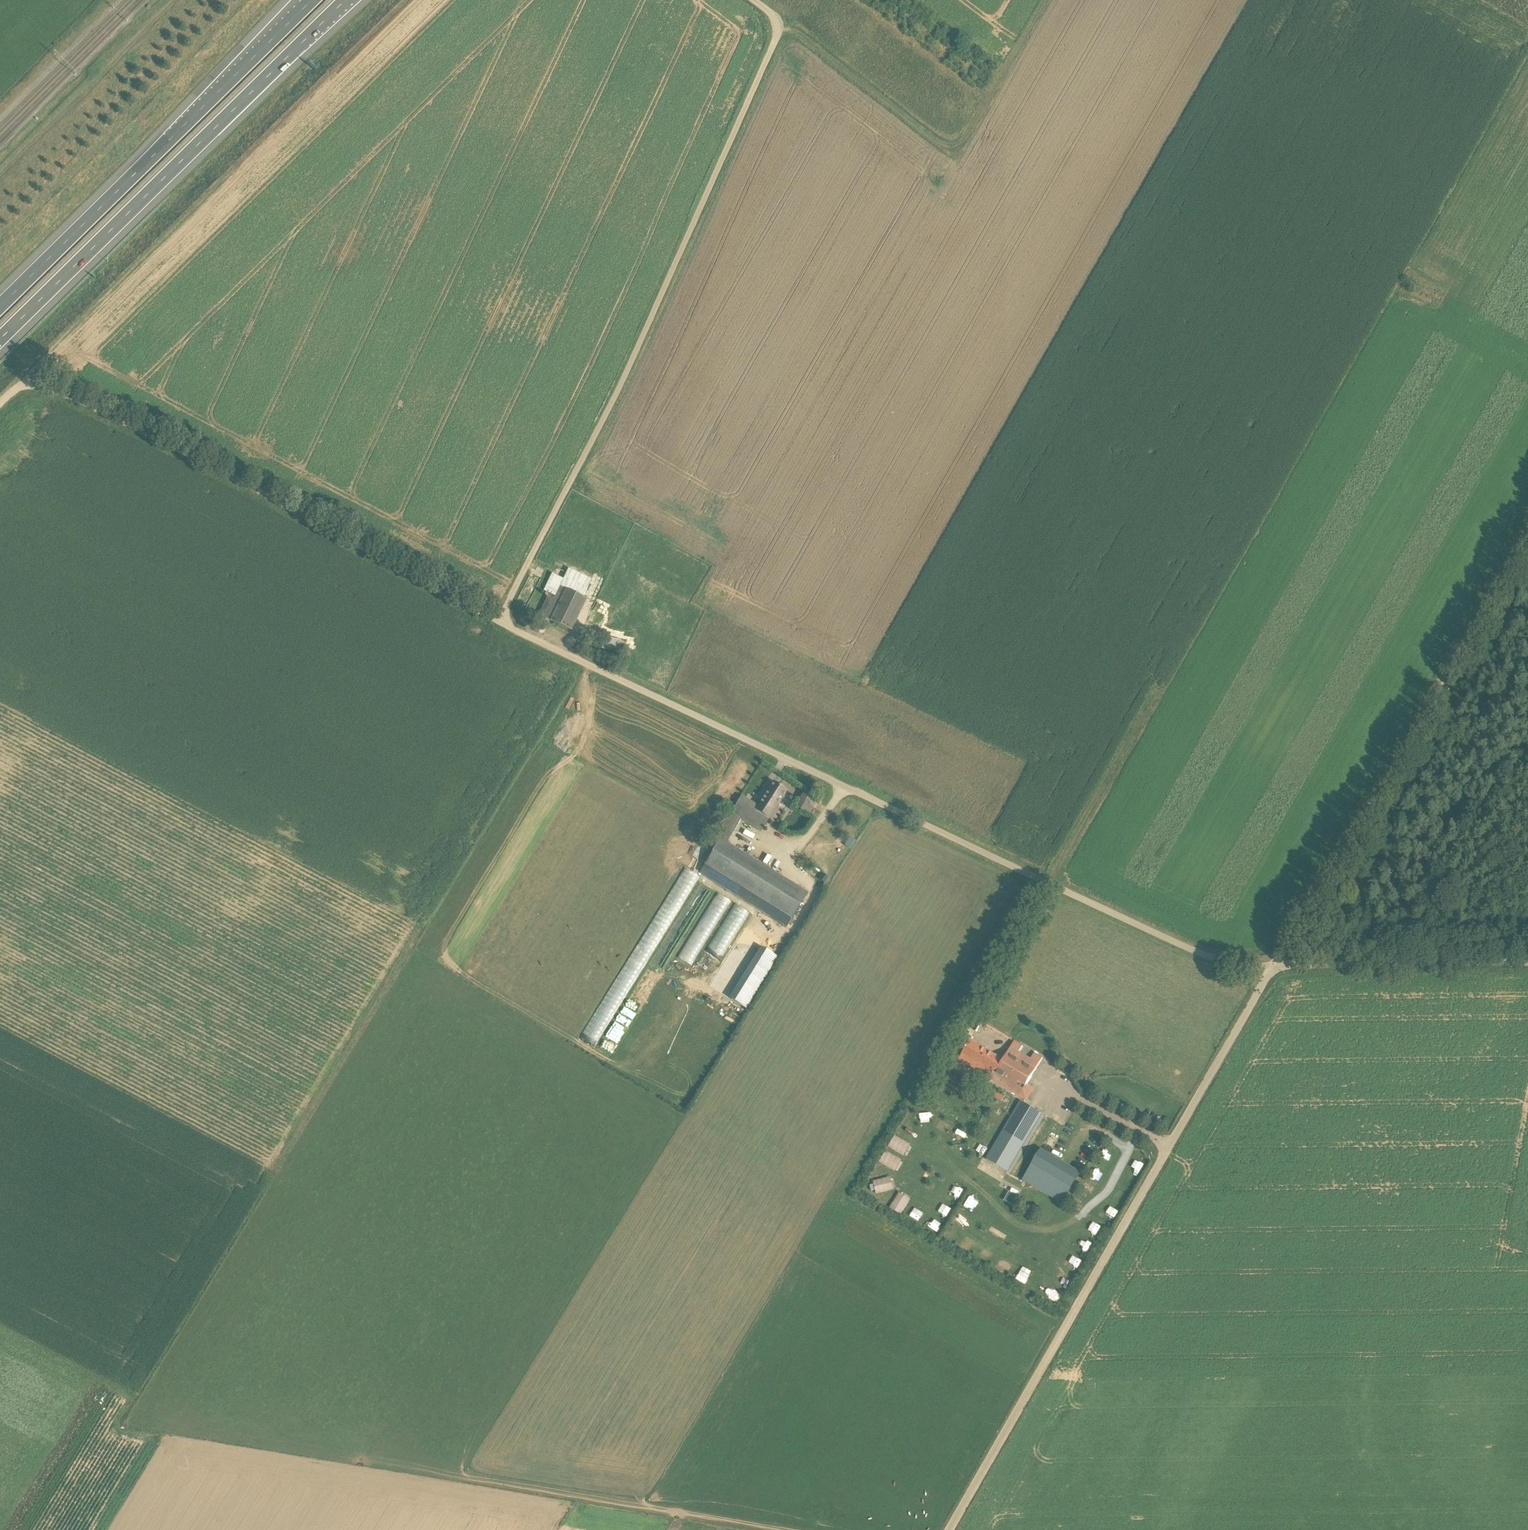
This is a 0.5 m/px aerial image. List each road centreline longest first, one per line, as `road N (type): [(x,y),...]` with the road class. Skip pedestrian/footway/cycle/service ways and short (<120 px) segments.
road 1 (unclassified): [(1272,967),(1213,958),(501,621)]
road 2 (unclassified): [(501,621),(613,401),(777,41),(778,22),(749,0)]
road 3 (unclassified): [(951,1529),(1272,967)]
road 4 (track): [(0,404),(410,0)]
road 5 (unclassified): [(501,621),(34,371)]
road 6 (track): [(1272,967),(1527,530)]
road 7 (motorway): [(0,344),(346,0)]
road 8 (motorway): [(312,0),(0,307)]
road 9 (track): [(1048,0),(962,147),(945,150),(797,35),(777,33)]
road 10 (unclassified): [(1527,961),(1272,967)]
road 11 (track): [(0,176),(179,0)]

